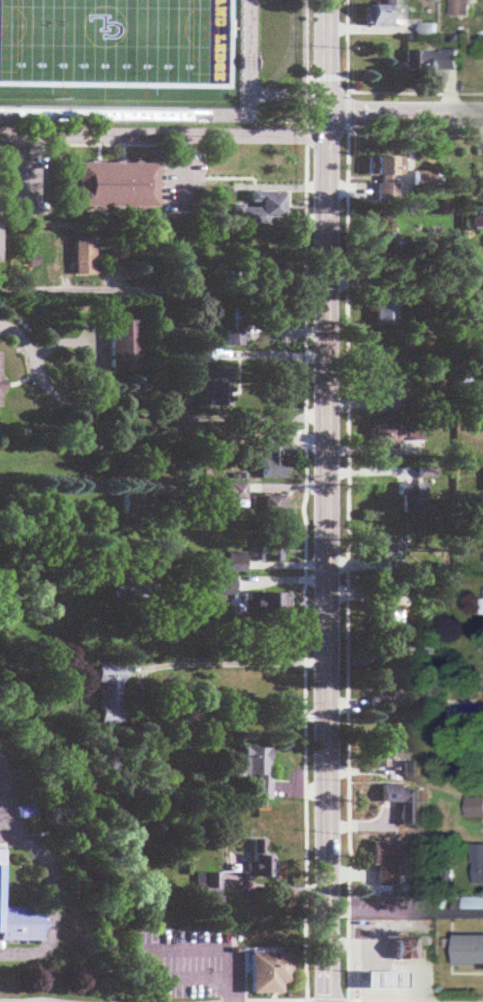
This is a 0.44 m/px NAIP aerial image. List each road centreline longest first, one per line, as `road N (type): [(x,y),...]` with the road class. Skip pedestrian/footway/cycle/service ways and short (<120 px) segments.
road 1 (residential): [(326,1001),(324,0)]
road 2 (residential): [(324,141),(0,139)]
road 3 (residential): [(324,116),(482,116)]

